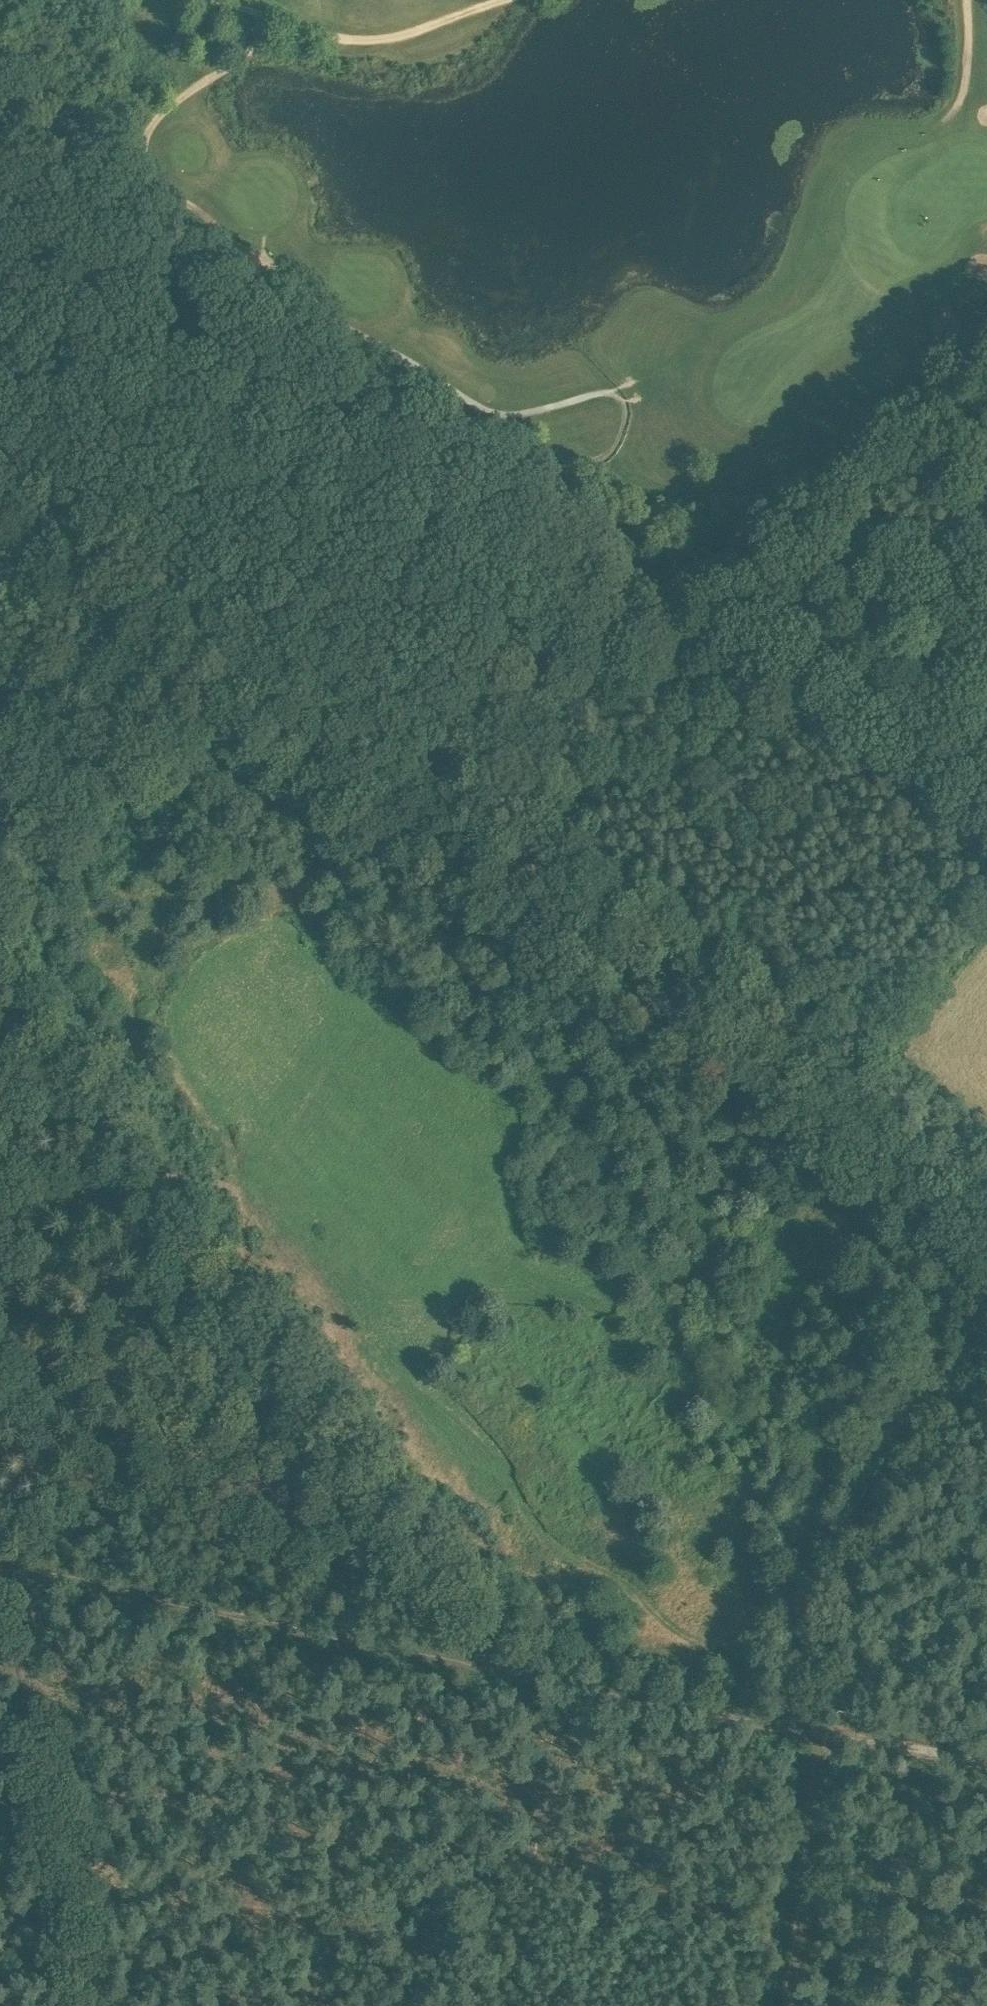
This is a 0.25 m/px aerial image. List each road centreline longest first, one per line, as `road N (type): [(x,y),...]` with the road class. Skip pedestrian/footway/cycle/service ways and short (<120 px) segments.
road 1 (track): [(828,1732),(3,1563)]
road 2 (track): [(89,2005),(3,1563)]
road 3 (track): [(799,2005),(828,1732)]
road 4 (track): [(828,1732),(986,1761)]

